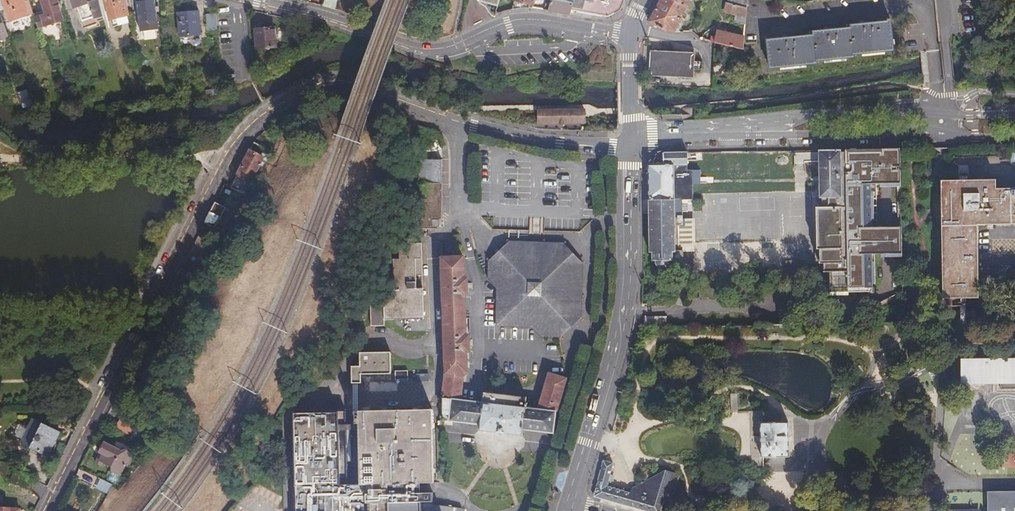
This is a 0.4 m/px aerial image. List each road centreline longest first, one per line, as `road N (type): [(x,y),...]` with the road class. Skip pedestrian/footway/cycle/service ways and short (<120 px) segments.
road 1 (residential): [(46,510),(214,175),(265,110),(321,85),(341,85),(519,137),(613,147),(630,142)]
road 2 (residential): [(942,363),(934,490),(914,501),(863,493),(822,465),(823,428),(861,390),(907,376)]
road 3 (secondary): [(630,142),(631,274),(622,344),(567,503)]
road 4 (residential): [(508,23),(427,51),(253,0)]
road 5 (secondary): [(940,111),(819,111),(780,131)]
road 6 (secondary): [(780,131),(940,132)]
road 7 (secondary): [(630,142),(780,131)]
road 8 (residential): [(508,23),(627,35)]

